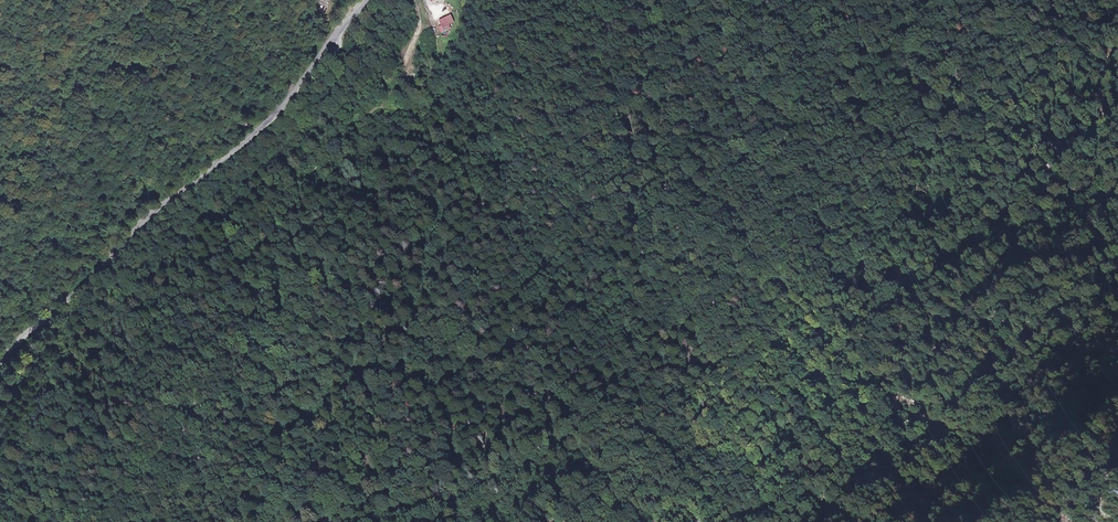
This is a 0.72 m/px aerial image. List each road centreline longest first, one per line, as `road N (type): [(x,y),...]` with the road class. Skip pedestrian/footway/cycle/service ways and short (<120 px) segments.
road 1 (tertiary): [(0,363),(150,214),(282,109),(368,0)]

